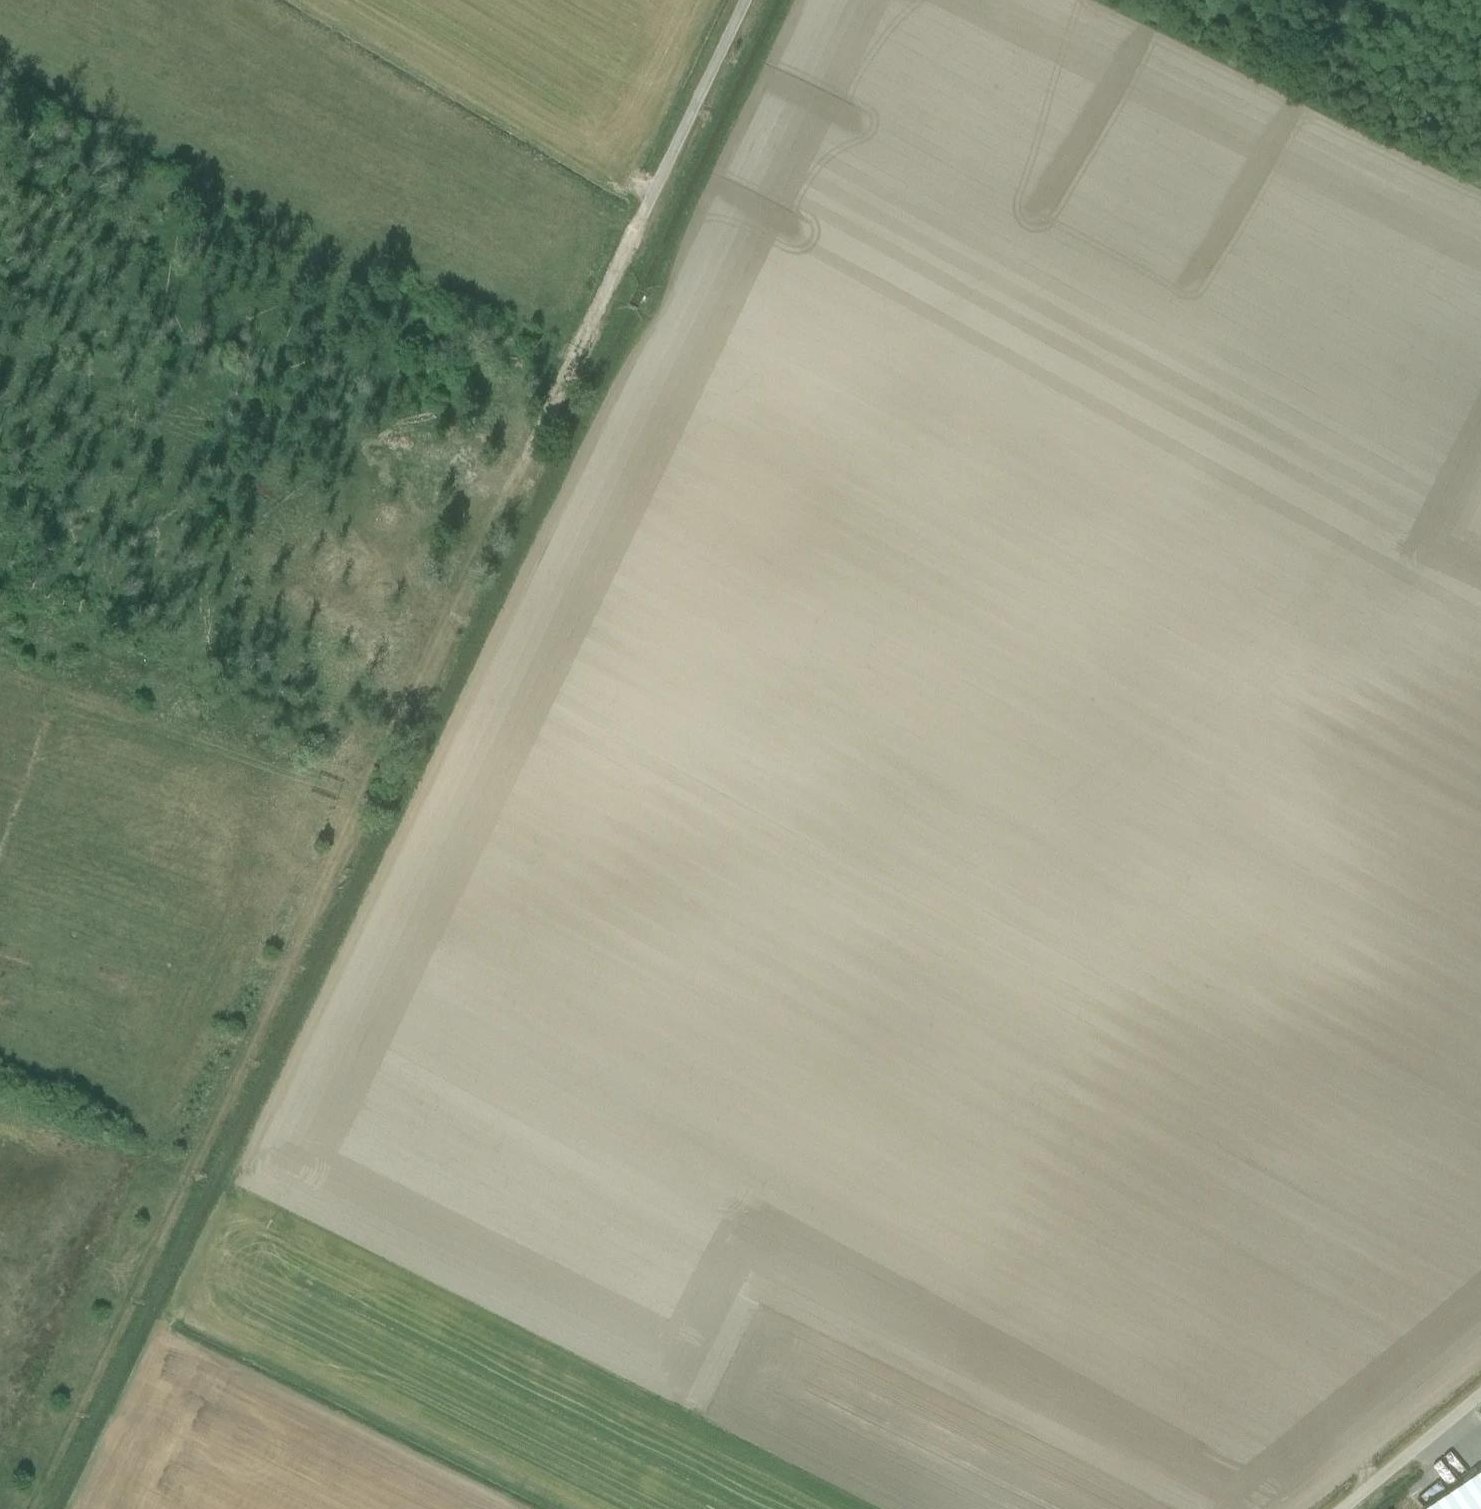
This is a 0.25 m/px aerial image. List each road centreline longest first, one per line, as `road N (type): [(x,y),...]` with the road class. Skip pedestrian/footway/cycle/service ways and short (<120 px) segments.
road 1 (track): [(381,767),(744,0)]
road 2 (unclassified): [(1480,1379),(1325,1508)]

